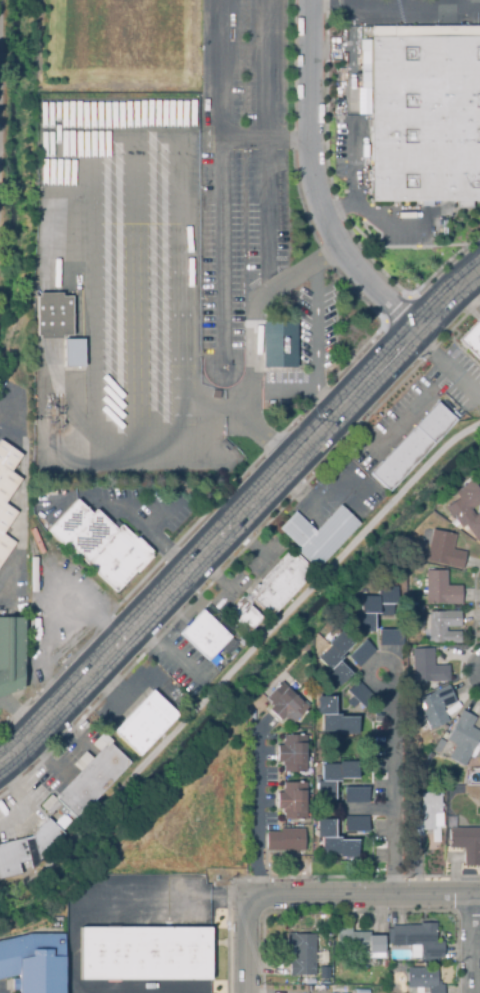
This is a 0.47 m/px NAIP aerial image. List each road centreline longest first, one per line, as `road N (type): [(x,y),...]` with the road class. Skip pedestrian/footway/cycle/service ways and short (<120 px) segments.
road 1 (secondary): [(296,459),(0,766)]
road 2 (residential): [(479,897),(249,898),(249,992)]
road 3 (residential): [(313,0),(313,147),(326,216),(342,245)]
road 4 (residential): [(392,897),(392,737),(383,673)]
road 5 (secondary): [(419,326),(296,459)]
road 6 (residential): [(266,721),(257,736),(262,898)]

